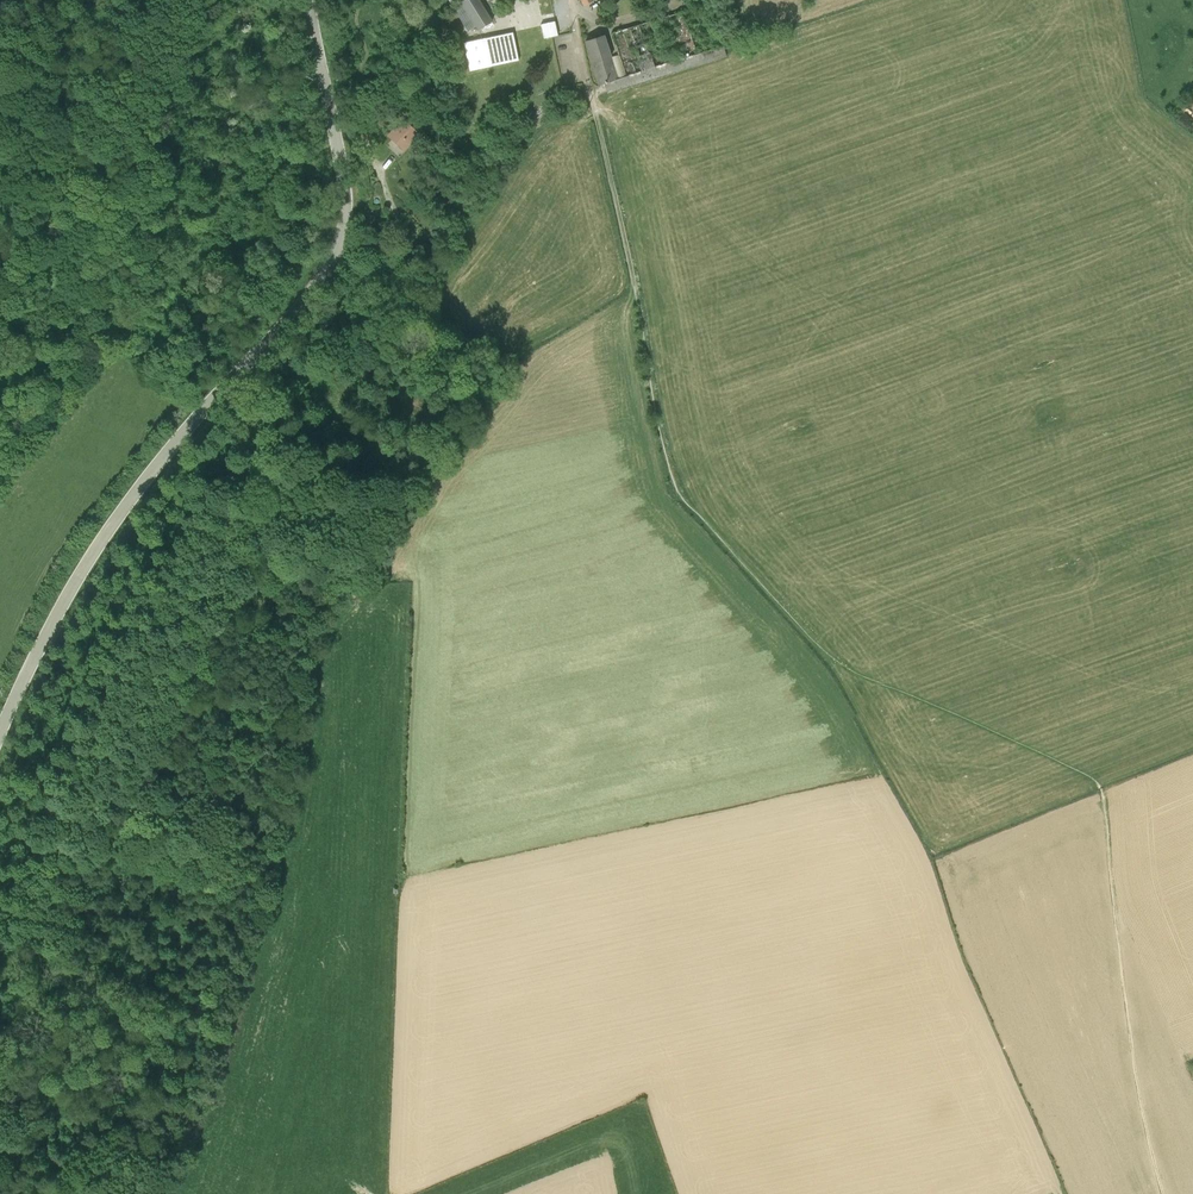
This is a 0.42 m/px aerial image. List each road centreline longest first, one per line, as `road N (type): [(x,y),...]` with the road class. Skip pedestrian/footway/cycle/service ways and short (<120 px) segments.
road 1 (tertiary): [(0,739),(74,589),(131,501),(315,293),(341,247),(344,183),(308,0)]
road 2 (track): [(677,494),(591,98)]

